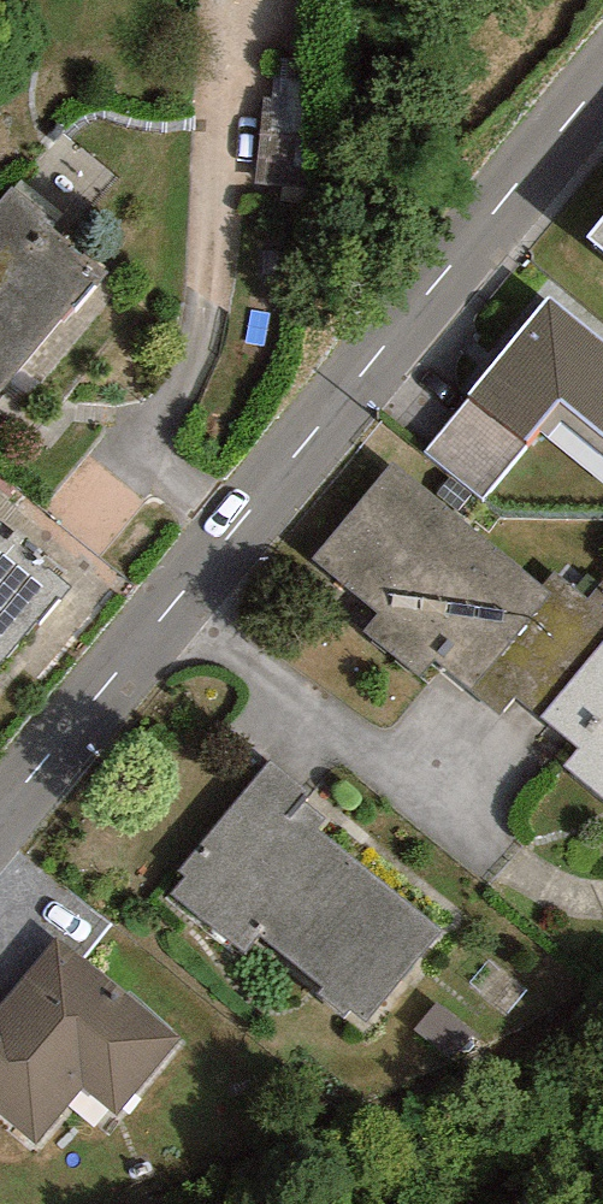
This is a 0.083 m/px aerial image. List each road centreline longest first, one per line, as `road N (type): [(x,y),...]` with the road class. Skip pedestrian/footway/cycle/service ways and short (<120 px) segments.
road 1 (tertiary): [(602,81),(0,815)]

